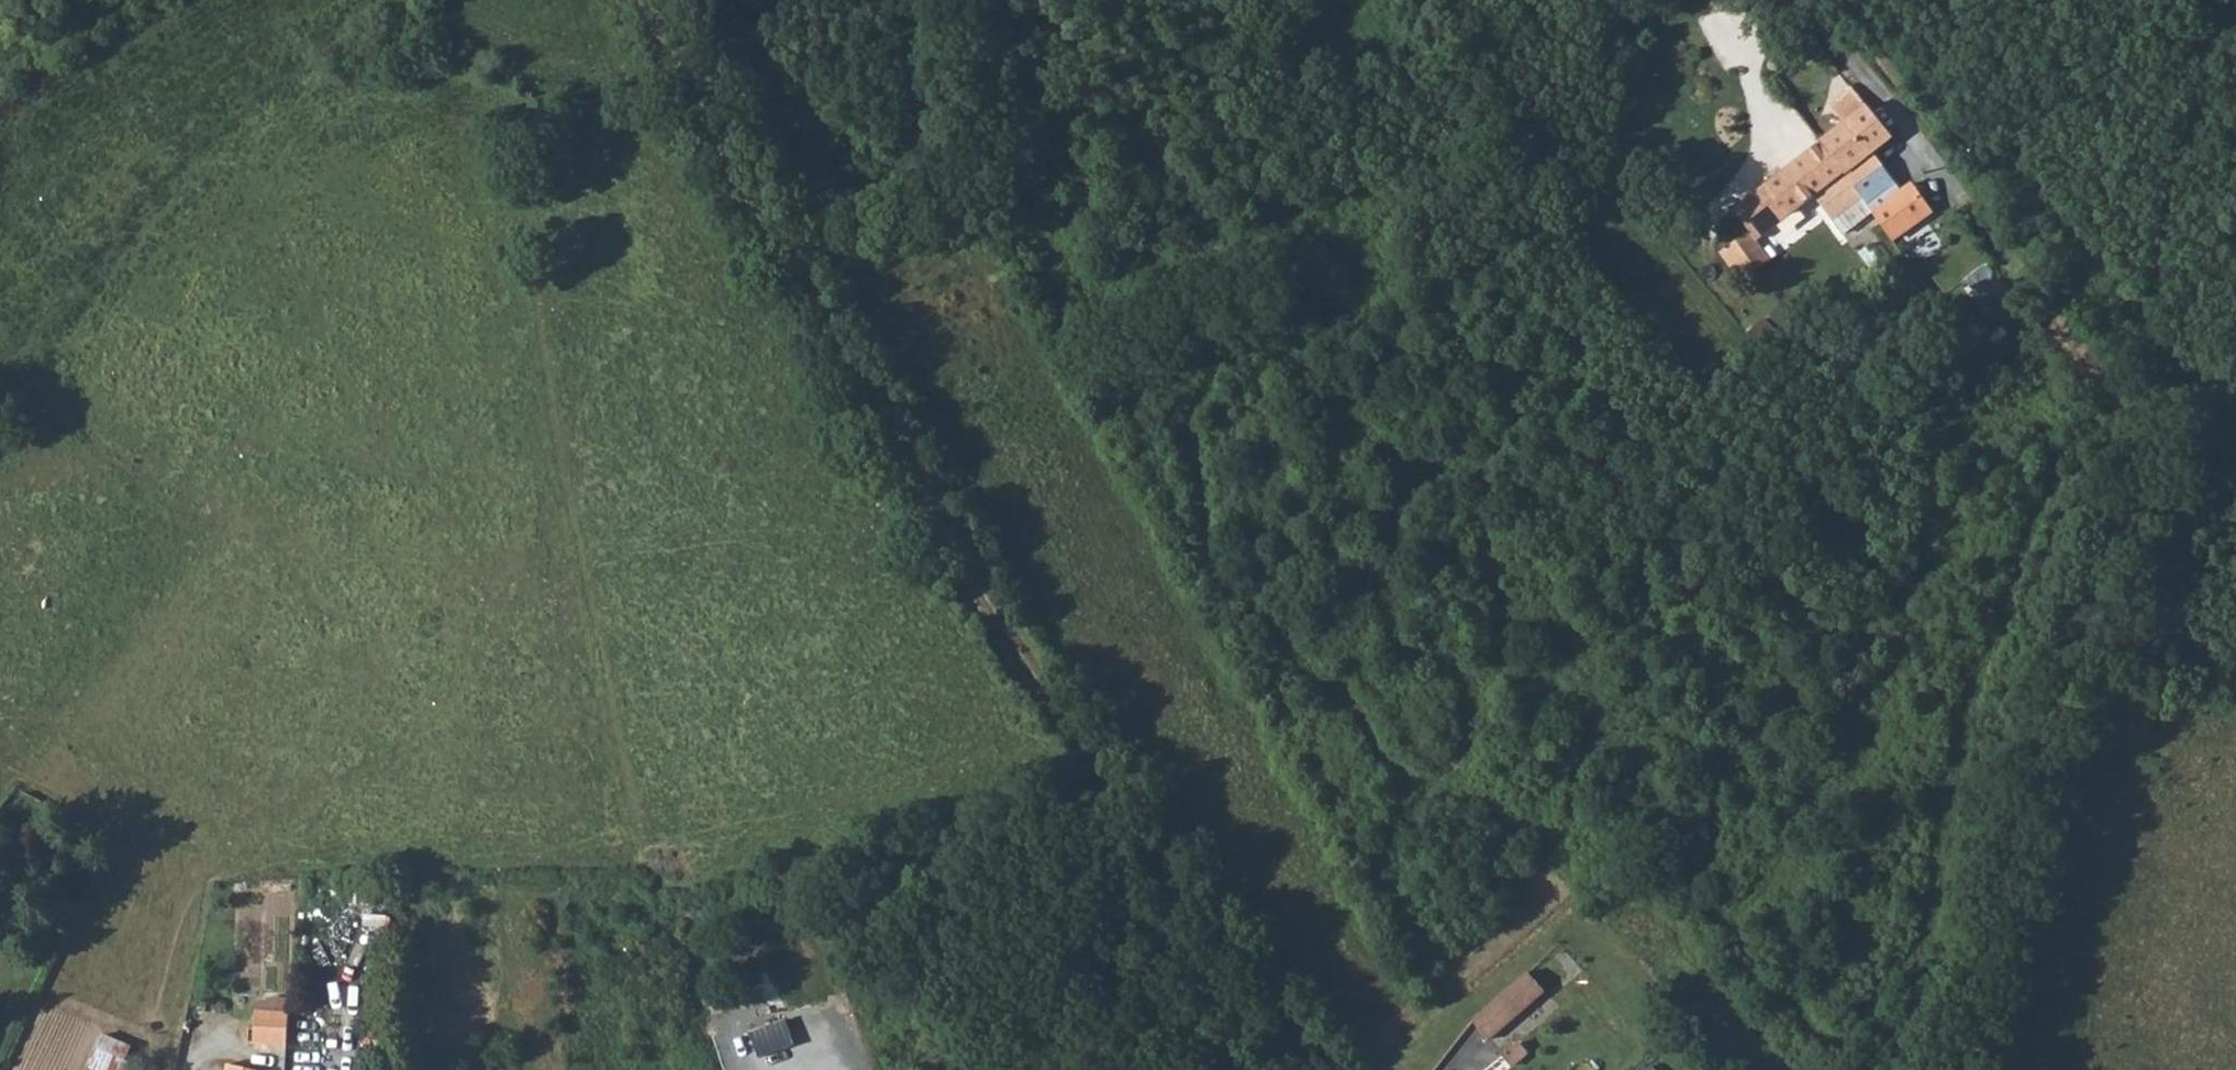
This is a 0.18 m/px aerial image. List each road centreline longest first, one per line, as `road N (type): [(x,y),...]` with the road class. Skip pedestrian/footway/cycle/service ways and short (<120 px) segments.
road 1 (track): [(1341,1069),(1027,651),(761,208),(652,0)]
road 2 (unclassified): [(1808,0),(1968,200)]

